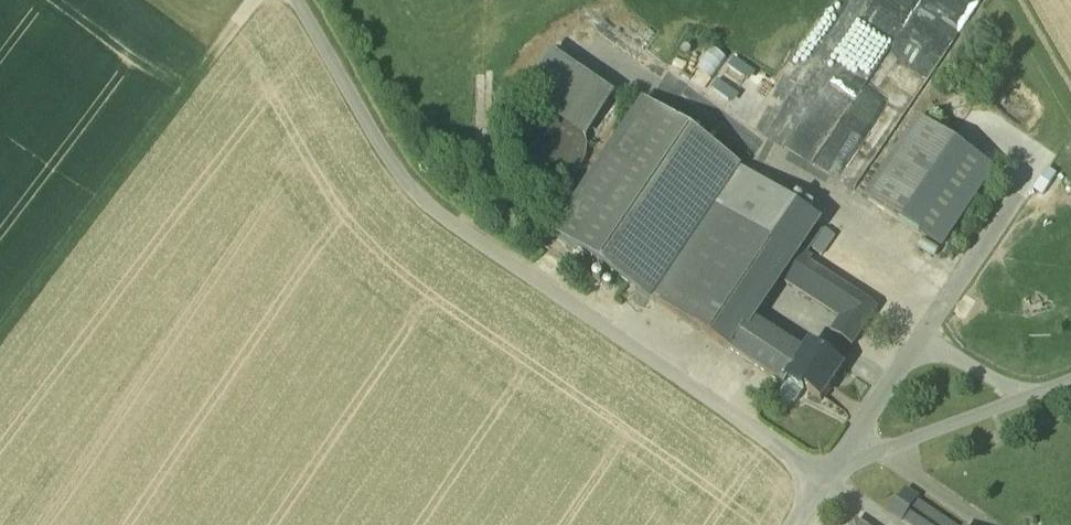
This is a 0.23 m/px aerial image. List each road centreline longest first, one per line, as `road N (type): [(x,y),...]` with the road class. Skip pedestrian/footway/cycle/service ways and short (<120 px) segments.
road 1 (unclassified): [(299,0),(431,211),(823,478)]
road 2 (track): [(260,0),(0,344)]
road 3 (track): [(1070,380),(894,450),(846,459)]

